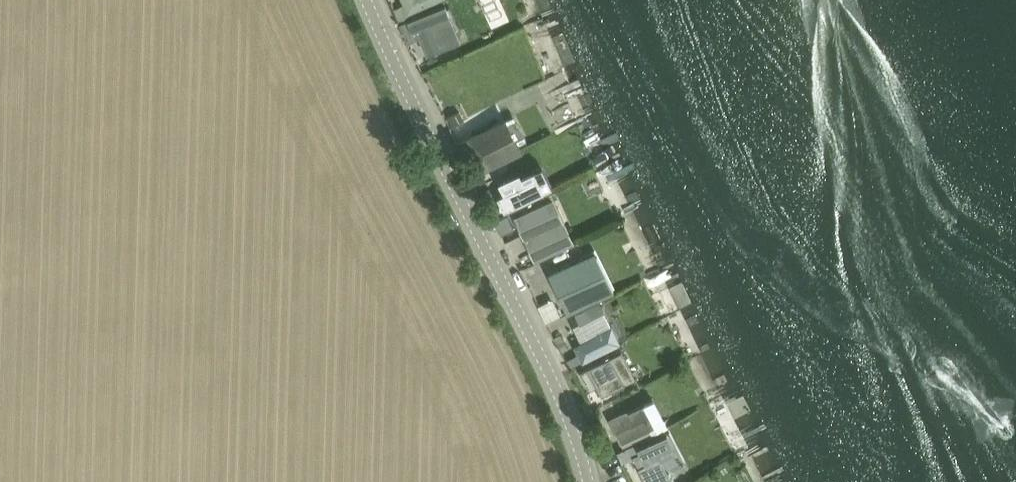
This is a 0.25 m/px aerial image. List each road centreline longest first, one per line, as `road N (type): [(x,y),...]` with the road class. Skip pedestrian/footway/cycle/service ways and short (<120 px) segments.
road 1 (tertiary): [(366,0),(558,387),(585,481)]

